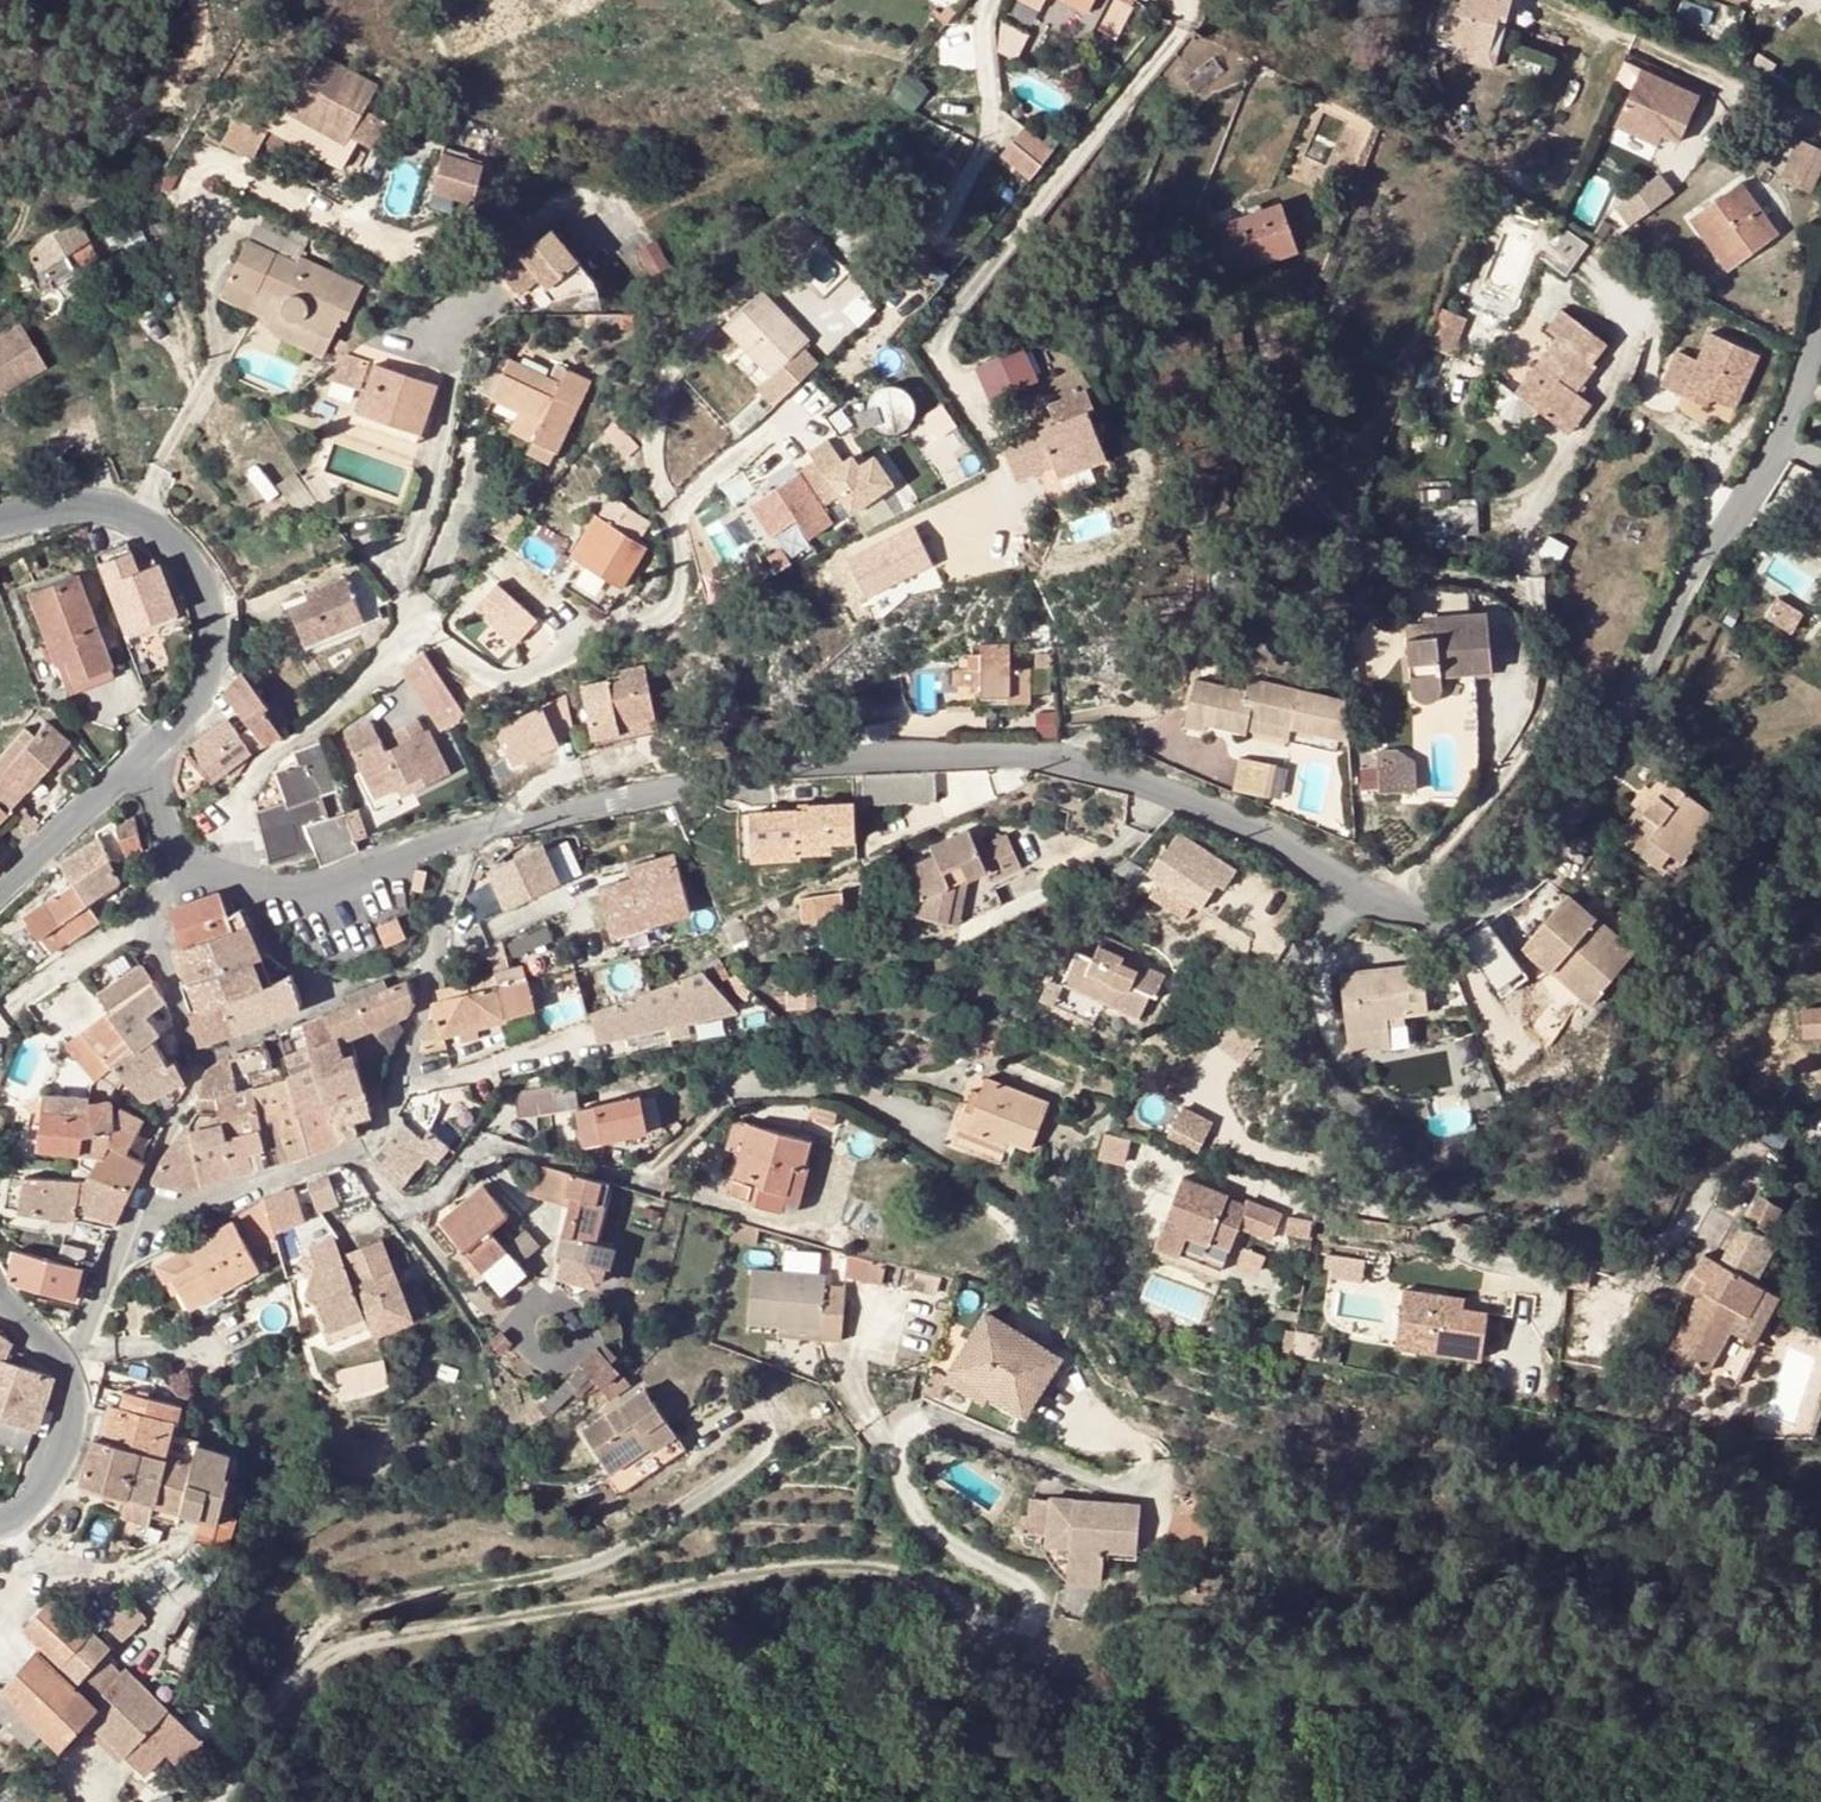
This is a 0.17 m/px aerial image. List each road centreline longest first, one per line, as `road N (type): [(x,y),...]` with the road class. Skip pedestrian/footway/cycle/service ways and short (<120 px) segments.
road 1 (residential): [(219,1797),(242,1768),(268,1704),(328,1657),(399,1637),(773,1574),(847,1569),(910,1578),(981,1624),(1016,1635),(1034,1619),(1030,1593),(937,1538),(912,1503),(883,1435),(930,1413),(1037,1457)]
road 2 (unclassified): [(1368,896),(1251,826),(1139,780),(1021,754),(866,760),(632,795),(476,829)]
road 3 (unclassified): [(1766,448),(1573,811),(1513,883),(1439,912),(1368,896)]
road 4 (residential): [(1368,896),(1324,941),(1297,990),(1343,1075),(1394,1140),(1442,1191),(1525,1244),(1603,1263),(1669,1248)]
road 5 (residential): [(348,1154),(402,1203),(434,1202),(480,1138),(644,1176),(726,1096)]
road 6 (tertiary): [(0,534),(67,521),(112,525),(153,539),(184,566),(206,600),(217,638),(215,676),(199,711),(136,778)]
road 7 (residential): [(260,886),(283,941),(325,991),(323,1004),(189,1061),(157,909)]
road 8 (residential): [(71,1371),(135,1224),(348,1154)]
road 9 (residential): [(239,878),(239,811),(259,765),(388,663),(415,608)]
road 10 (residential): [(348,1154),(401,1101),(447,908)]
road 11 (unclassified): [(476,829),(332,877),(260,886)]
road 12 (residential): [(0,1019),(157,909)]
road 13 (tertiary): [(71,1371),(80,1404),(73,1449),(48,1494),(12,1525),(0,1524)]
road 14 (tertiary): [(136,778),(0,891)]
road 15 (unclassified): [(1820,326),(1806,378),(1766,448)]

